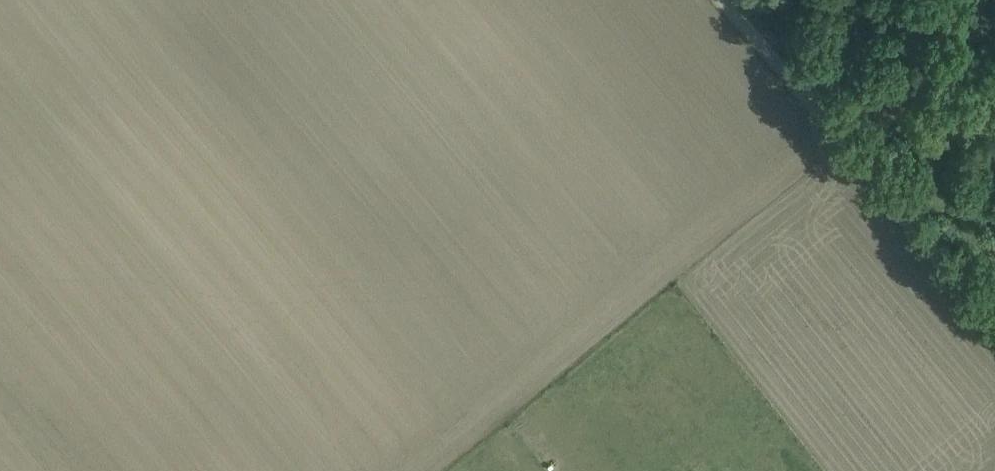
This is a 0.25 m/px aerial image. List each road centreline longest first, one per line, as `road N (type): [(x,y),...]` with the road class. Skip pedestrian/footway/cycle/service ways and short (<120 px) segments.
road 1 (track): [(994,330),(717,0)]

